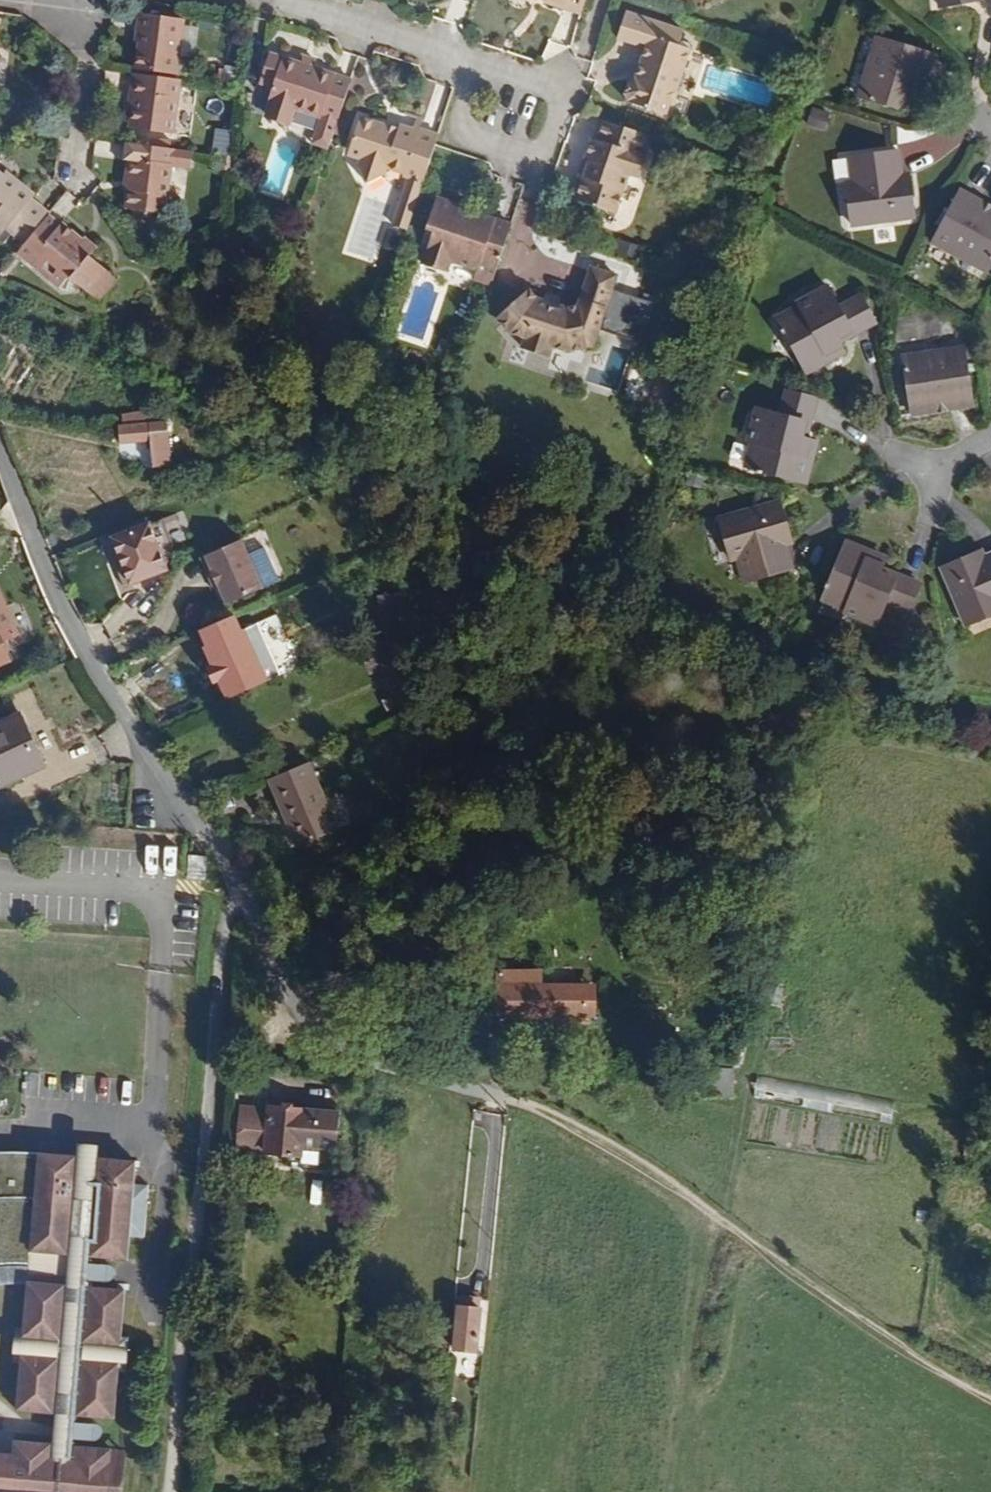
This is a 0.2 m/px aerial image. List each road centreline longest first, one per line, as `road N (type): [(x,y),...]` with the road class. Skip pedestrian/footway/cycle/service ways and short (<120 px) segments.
road 1 (residential): [(0,452),(69,622),(255,913),(309,1026),(359,1058),(512,1100)]
road 2 (track): [(512,1100),(618,1148),(909,1352),(990,1399)]
road 3 (residential): [(278,10),(475,71)]
road 4 (residential): [(94,0),(82,201)]
road 5 (residential): [(278,10),(155,0)]

